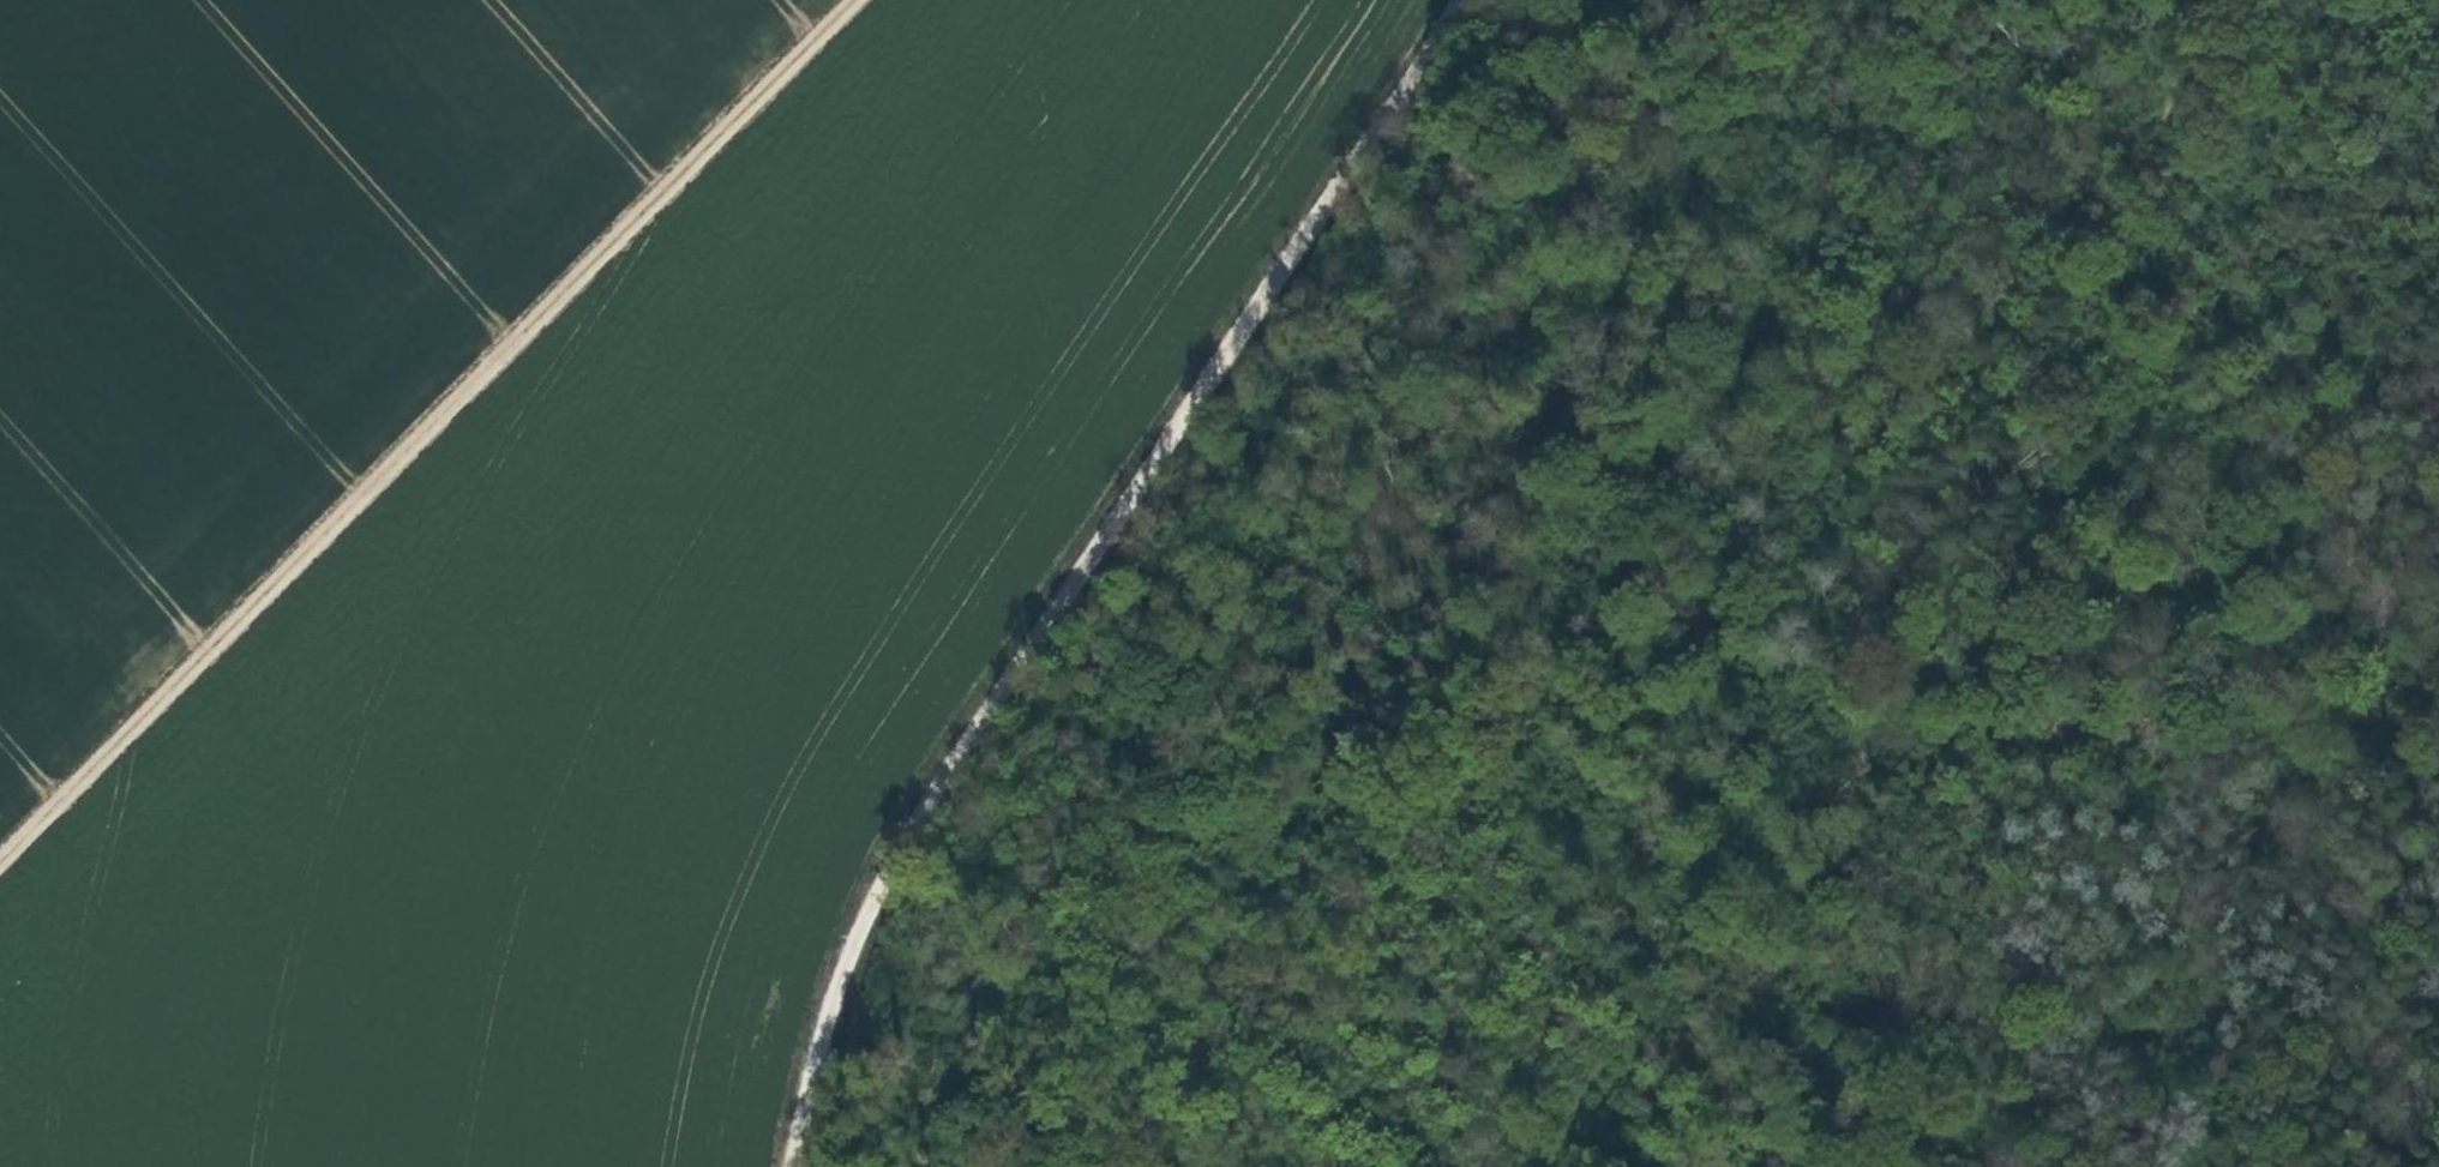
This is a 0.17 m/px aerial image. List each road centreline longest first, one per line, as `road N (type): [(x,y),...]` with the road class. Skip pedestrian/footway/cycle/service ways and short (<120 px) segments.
road 1 (track): [(1456,0),(896,855),(819,1038),(793,1166)]
road 2 (track): [(0,859),(855,0)]

